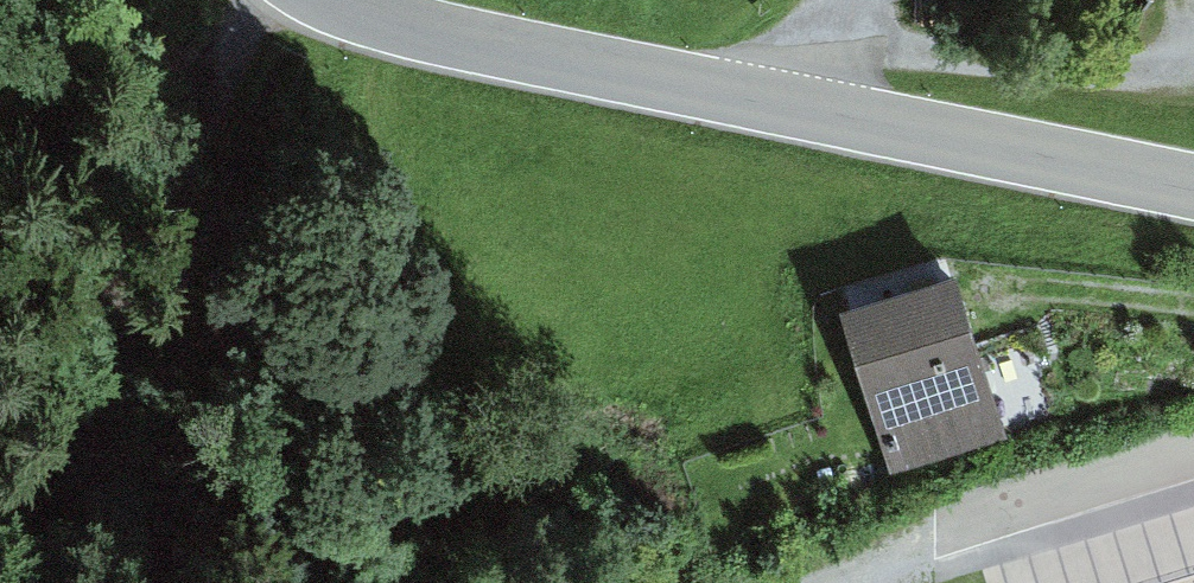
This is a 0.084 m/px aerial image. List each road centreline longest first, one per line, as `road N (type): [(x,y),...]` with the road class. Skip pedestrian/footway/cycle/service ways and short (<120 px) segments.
road 1 (tertiary): [(1193,188),(445,36),(329,0)]
road 2 (track): [(0,404),(123,280),(182,112),(249,0)]
road 3 (track): [(754,98),(856,66),(923,57),(1123,75),(1193,67)]

